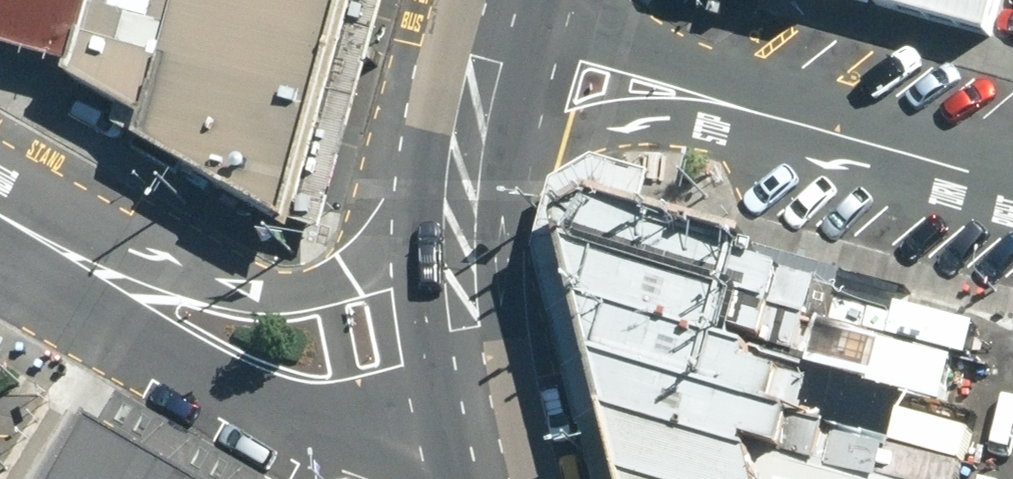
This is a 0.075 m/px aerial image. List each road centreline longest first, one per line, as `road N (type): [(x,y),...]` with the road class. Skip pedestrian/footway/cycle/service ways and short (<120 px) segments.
road 1 (tertiary): [(485,447),(281,414),(85,306),(0,227)]
road 2 (tertiary): [(0,199),(254,287),(297,287),(354,272),(462,229)]
road 3 (residential): [(738,106),(1012,181)]
road 4 (residential): [(738,106),(651,118),(476,123)]
road 5 (residential): [(508,7),(673,64),(738,106)]
road 6 (primary): [(462,229),(485,447)]
road 7 (primary): [(508,7),(476,123)]

